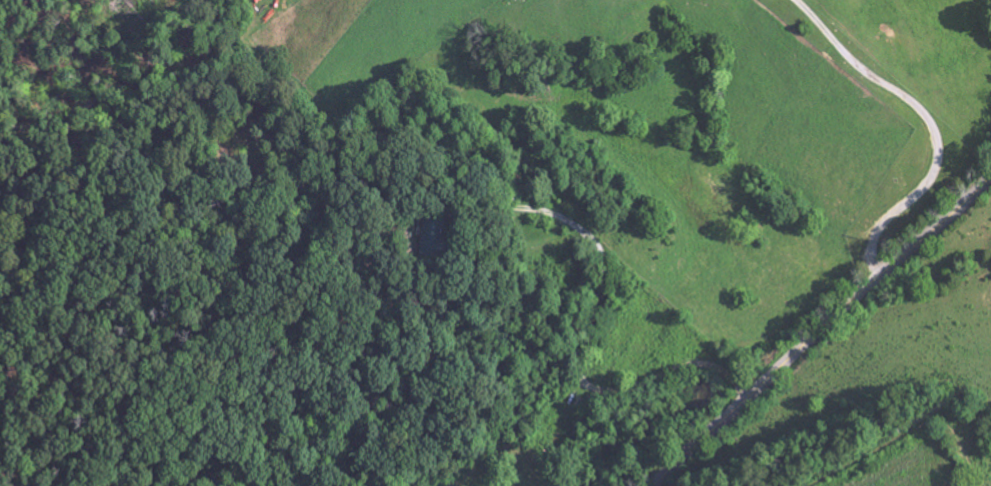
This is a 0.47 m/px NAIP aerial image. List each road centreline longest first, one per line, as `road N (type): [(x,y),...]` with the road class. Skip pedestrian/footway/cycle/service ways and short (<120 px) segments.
road 1 (secondary): [(656,485),(990,179)]

